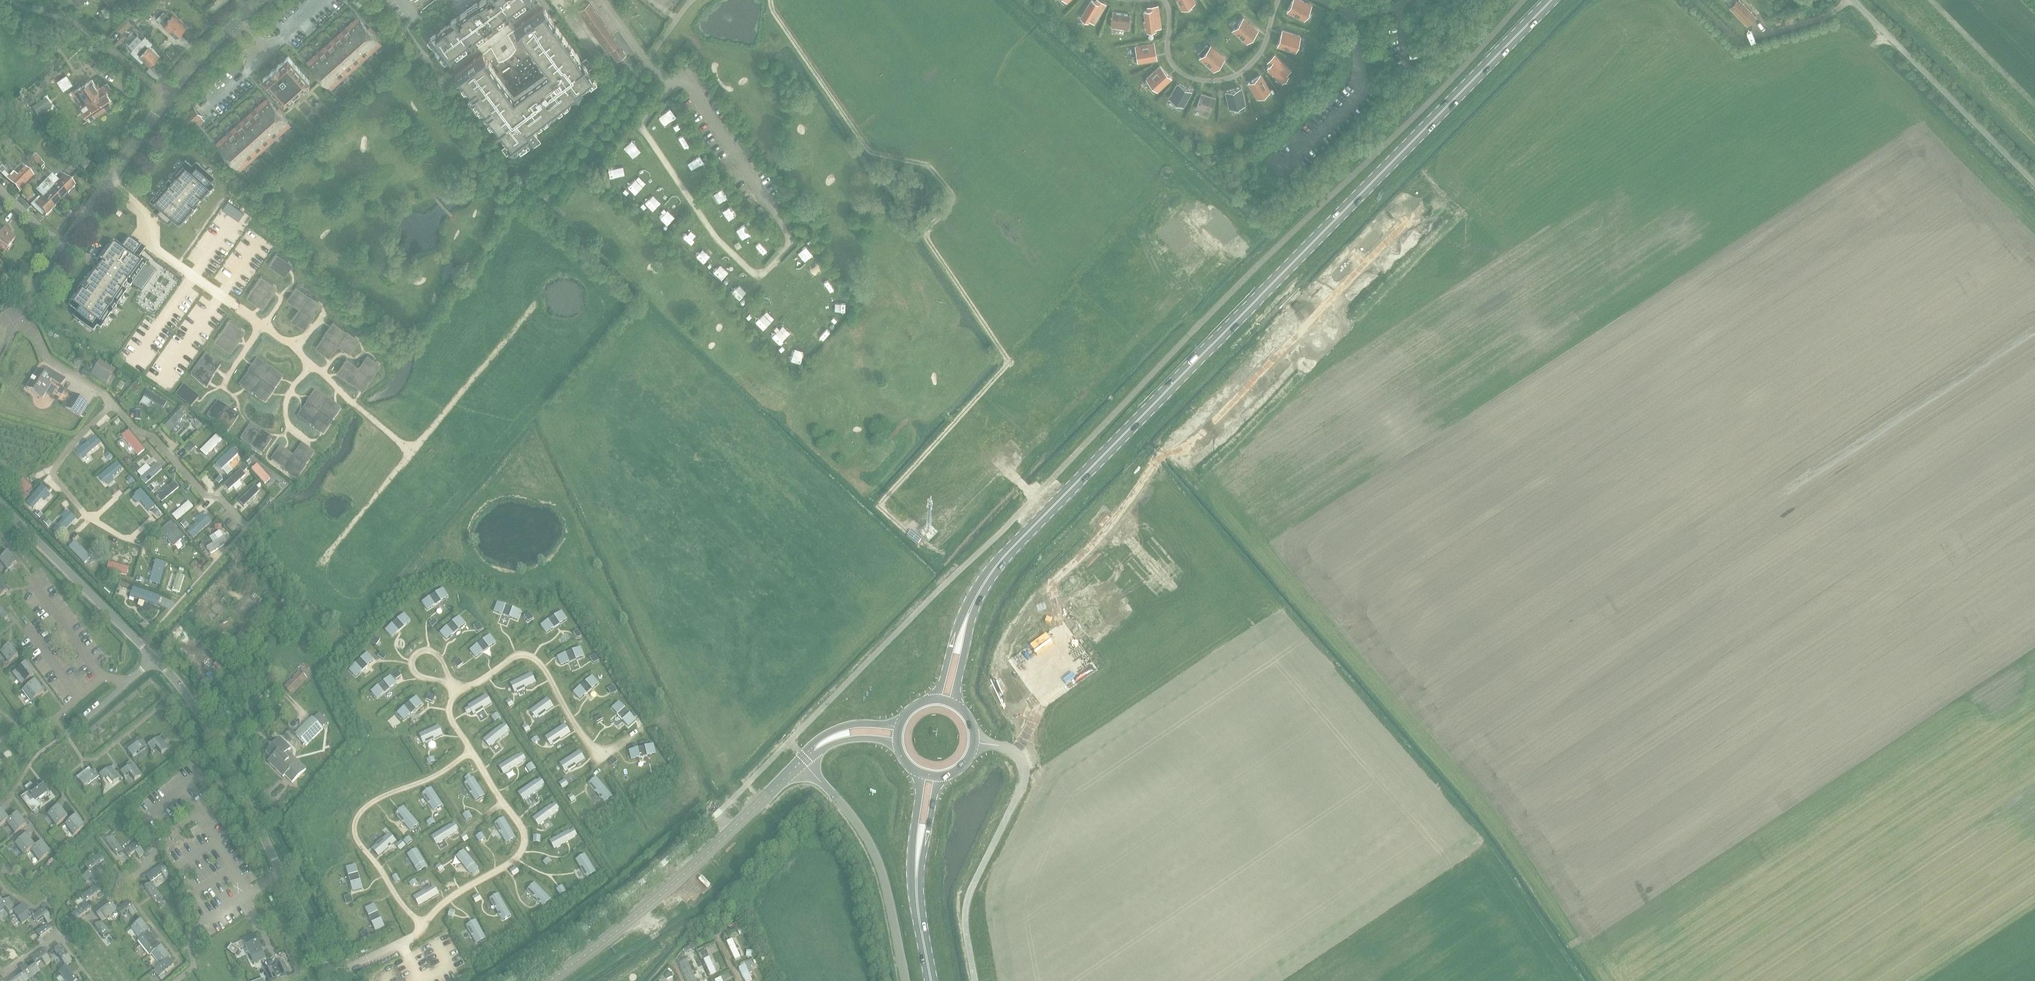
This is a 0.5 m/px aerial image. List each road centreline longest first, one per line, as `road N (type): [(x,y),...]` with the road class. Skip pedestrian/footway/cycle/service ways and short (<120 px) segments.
road 1 (primary): [(968,612),(993,567),(1552,0)]
road 2 (residential): [(334,980),(230,766),(155,658)]
road 3 (tertiary): [(548,980),(704,856),(801,760)]
road 4 (unclassified): [(974,743),(1007,749),(1024,776),(967,905),(975,980)]
road 5 (unclassified): [(2034,184),(1853,0)]
road 6 (unclassified): [(801,760),(869,843),(904,980)]
road 7 (residential): [(155,658),(0,502)]
road 8 (residential): [(166,97),(85,29),(9,0)]
road 9 (tertiary): [(60,246),(166,97)]
road 10 (track): [(730,830),(691,782),(665,726),(643,729)]
road 11 (tertiary): [(166,97),(257,0)]

